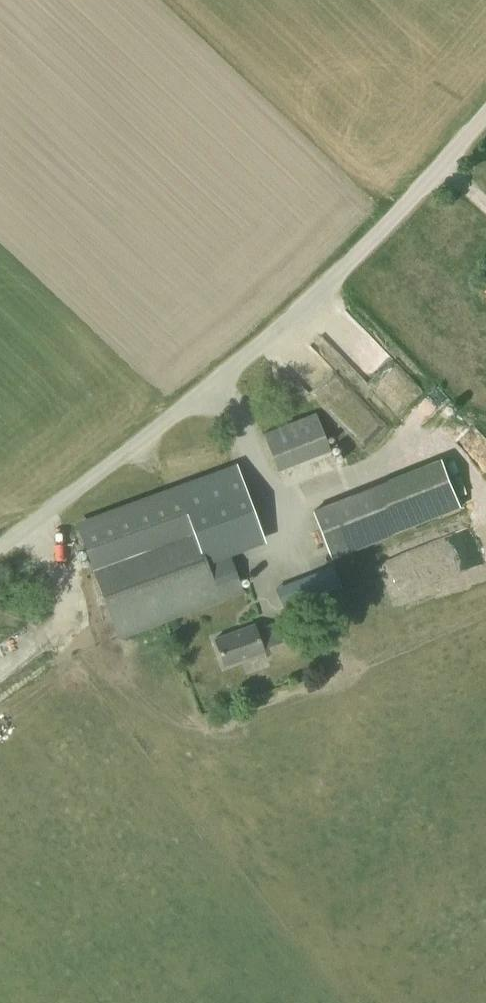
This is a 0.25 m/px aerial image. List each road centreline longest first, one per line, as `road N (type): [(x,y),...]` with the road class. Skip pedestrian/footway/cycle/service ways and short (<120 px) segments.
road 1 (unclassified): [(0,561),(174,431),(337,290),(485,122)]

